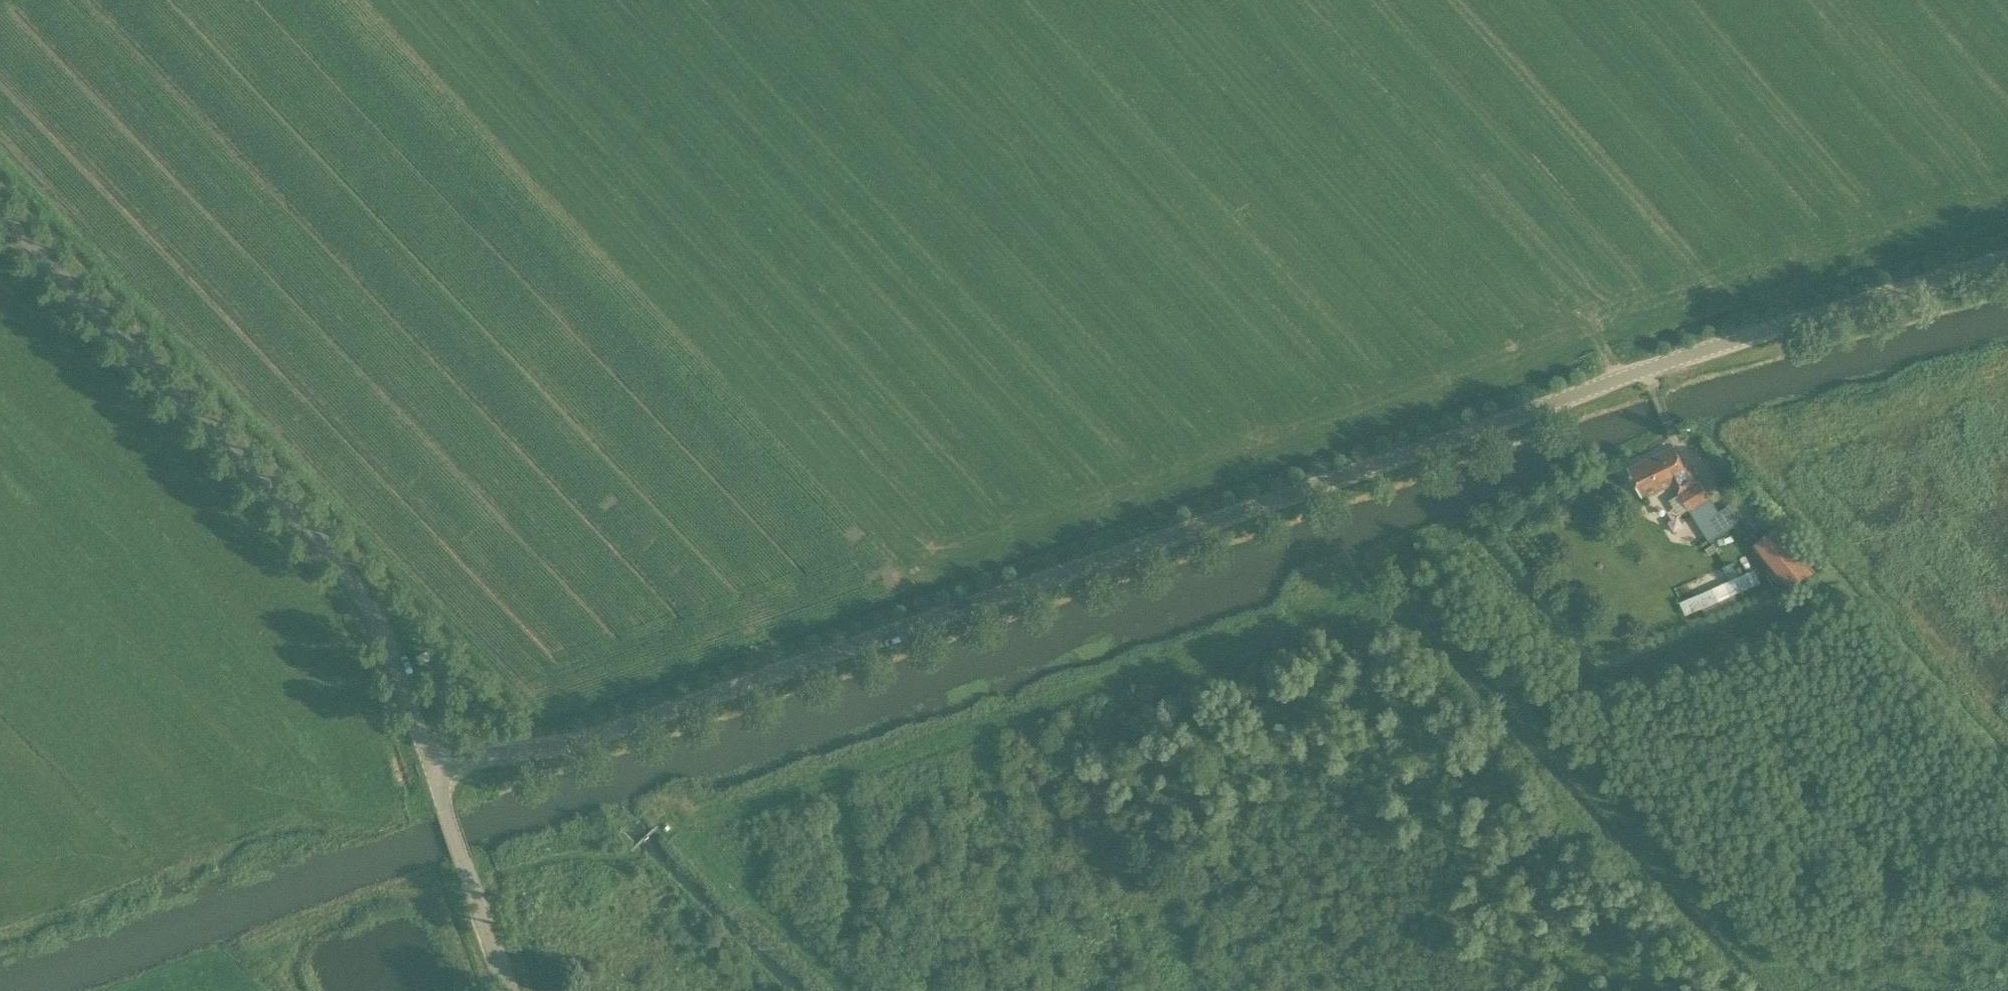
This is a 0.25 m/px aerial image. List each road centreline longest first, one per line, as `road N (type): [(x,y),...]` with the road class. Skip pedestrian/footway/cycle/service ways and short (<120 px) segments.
road 1 (unclassified): [(435,771),(587,738),(1563,399),(2007,267)]
road 2 (unclassified): [(435,771),(367,605),(336,557),(0,216)]
road 3 (unclassified): [(514,990),(435,771)]

